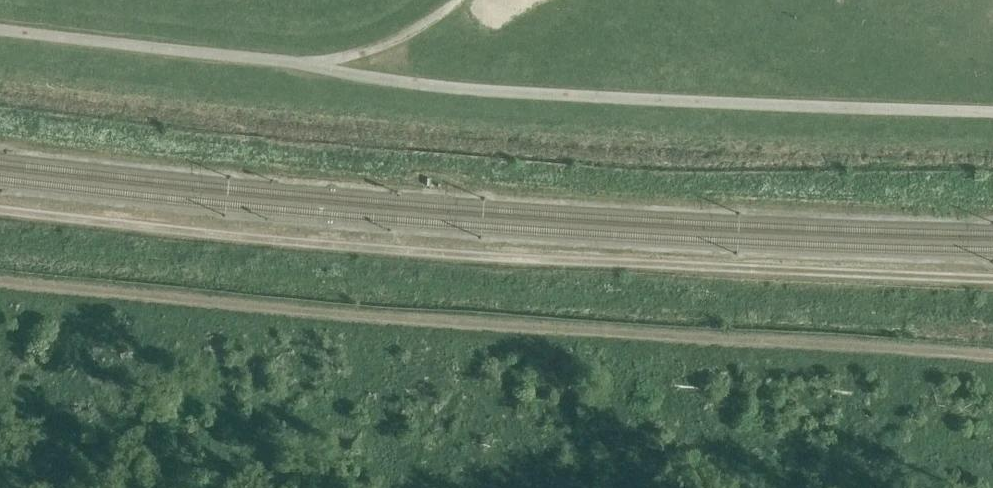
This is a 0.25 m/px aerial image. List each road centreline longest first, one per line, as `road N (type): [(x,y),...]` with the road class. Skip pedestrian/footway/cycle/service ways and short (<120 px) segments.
road 1 (track): [(0,210),(394,249),(992,278)]
road 2 (track): [(279,59),(437,90),(992,111)]

